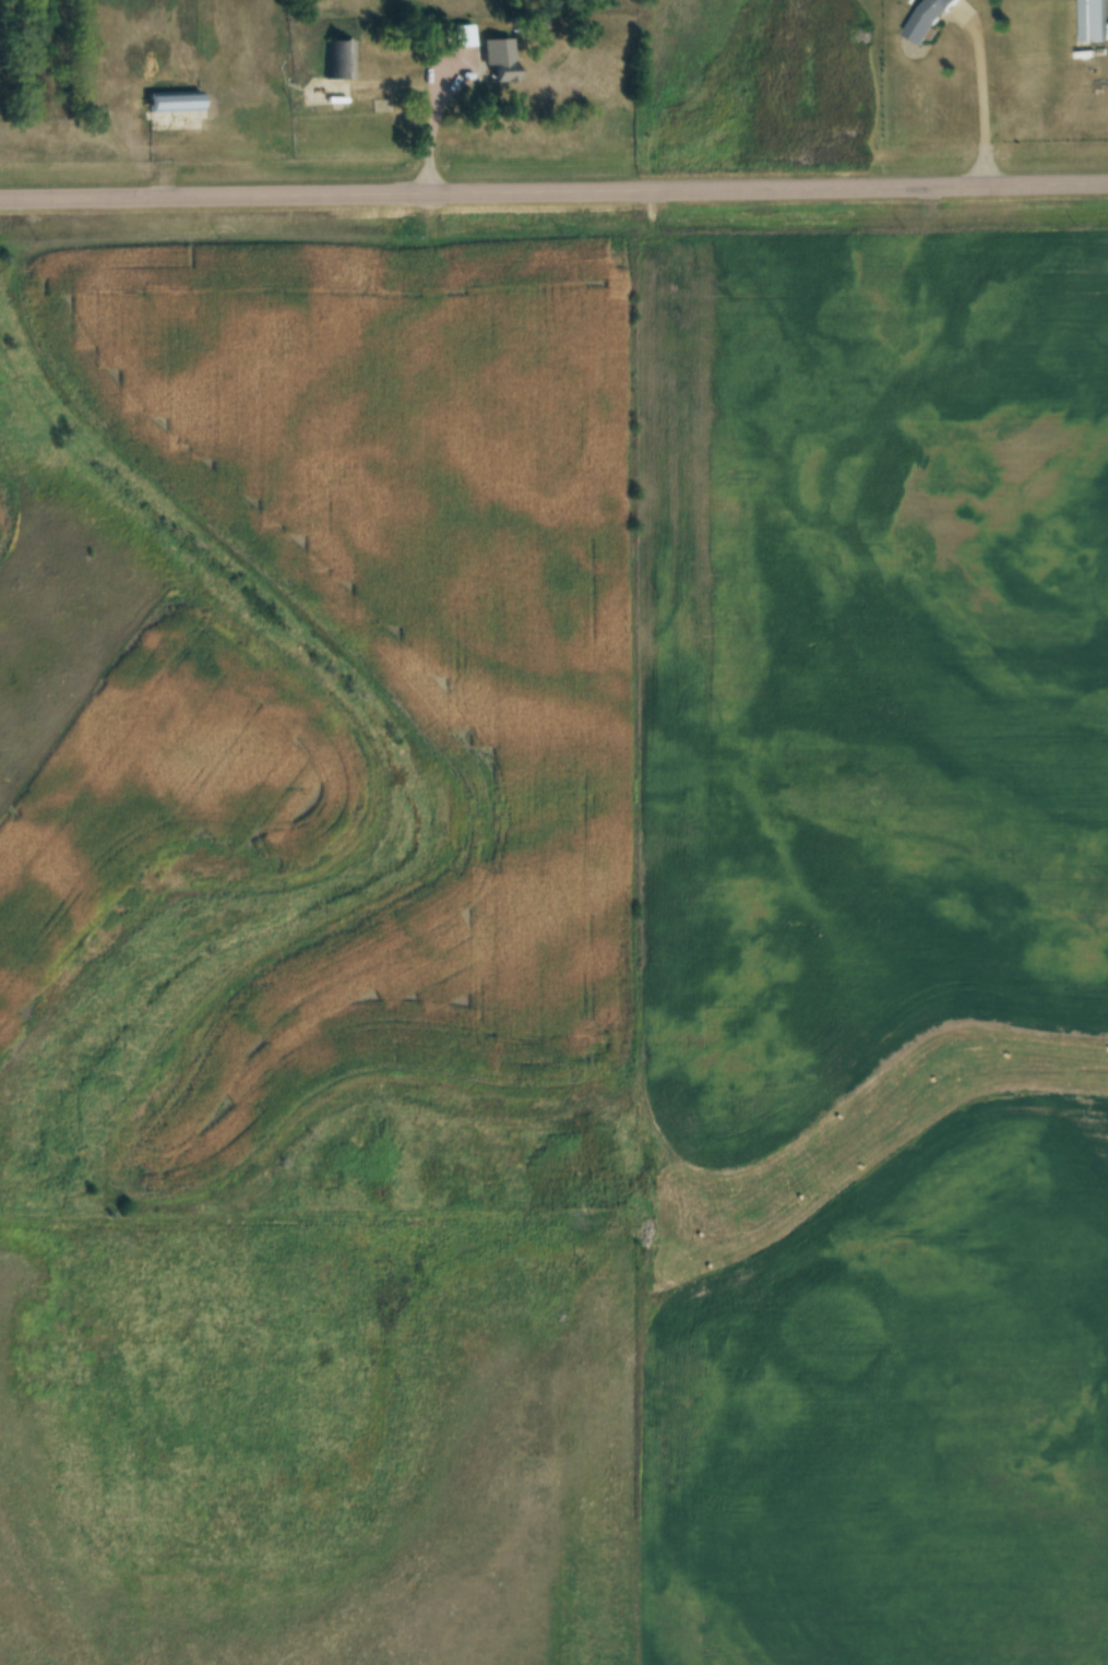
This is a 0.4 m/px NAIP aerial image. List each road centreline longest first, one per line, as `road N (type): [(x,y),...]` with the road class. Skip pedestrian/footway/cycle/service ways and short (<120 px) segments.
road 1 (tertiary): [(0,201),(1107,186)]

